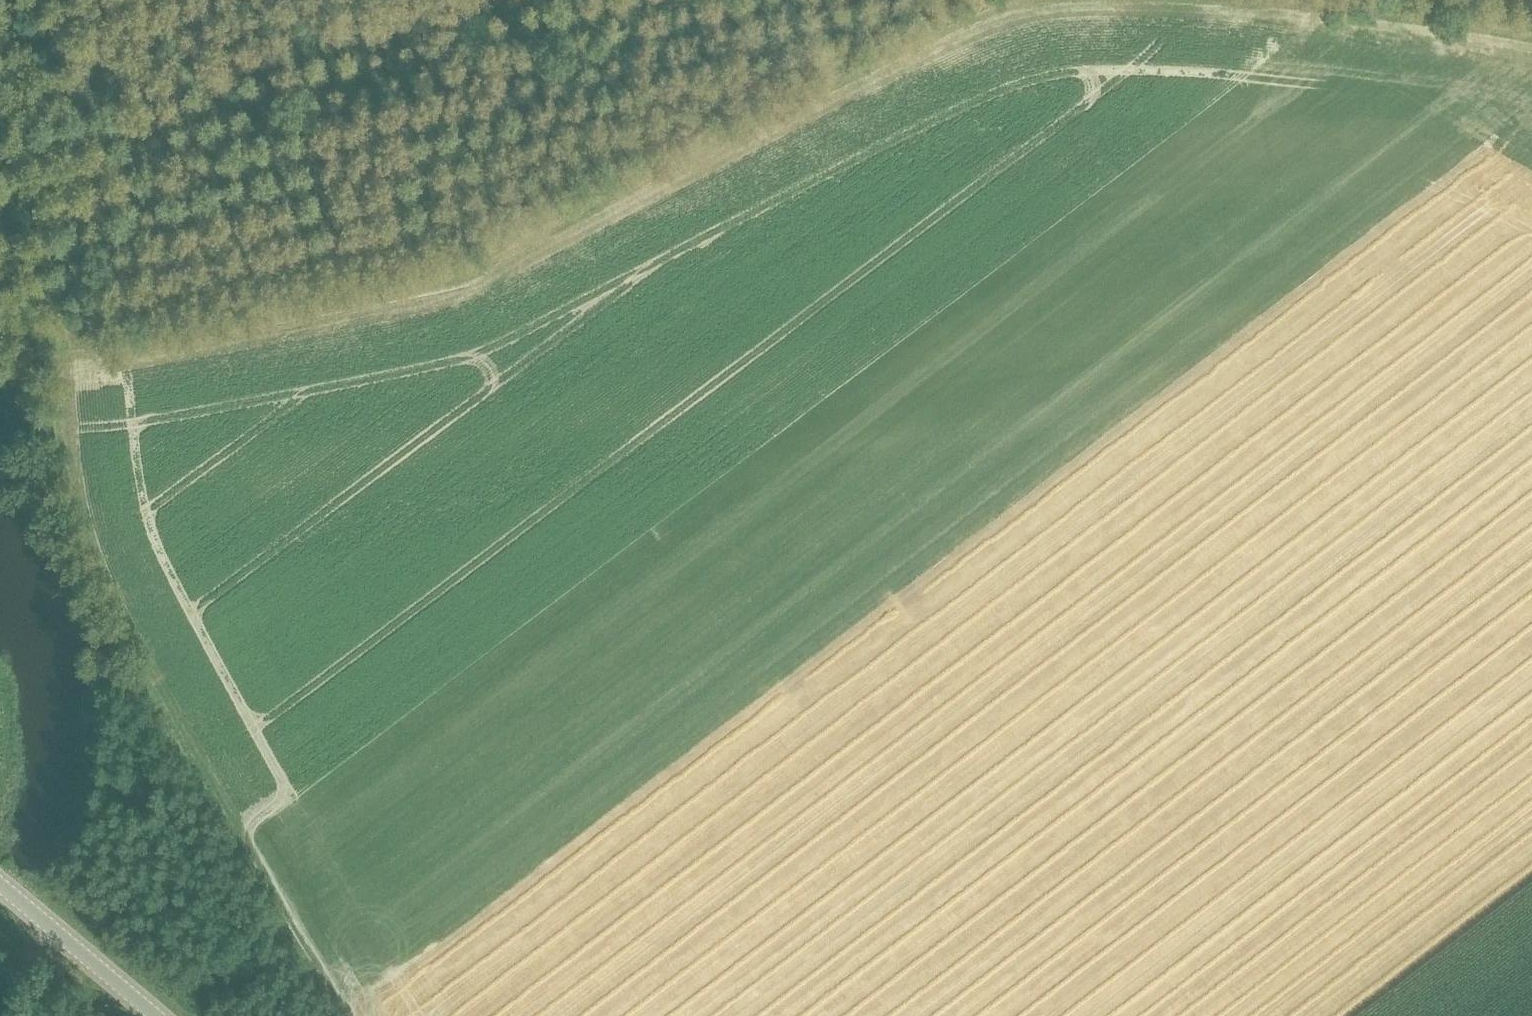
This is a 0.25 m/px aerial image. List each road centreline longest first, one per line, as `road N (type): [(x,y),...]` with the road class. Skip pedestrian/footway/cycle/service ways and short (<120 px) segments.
road 1 (tertiary): [(155,1015),(0,885)]

